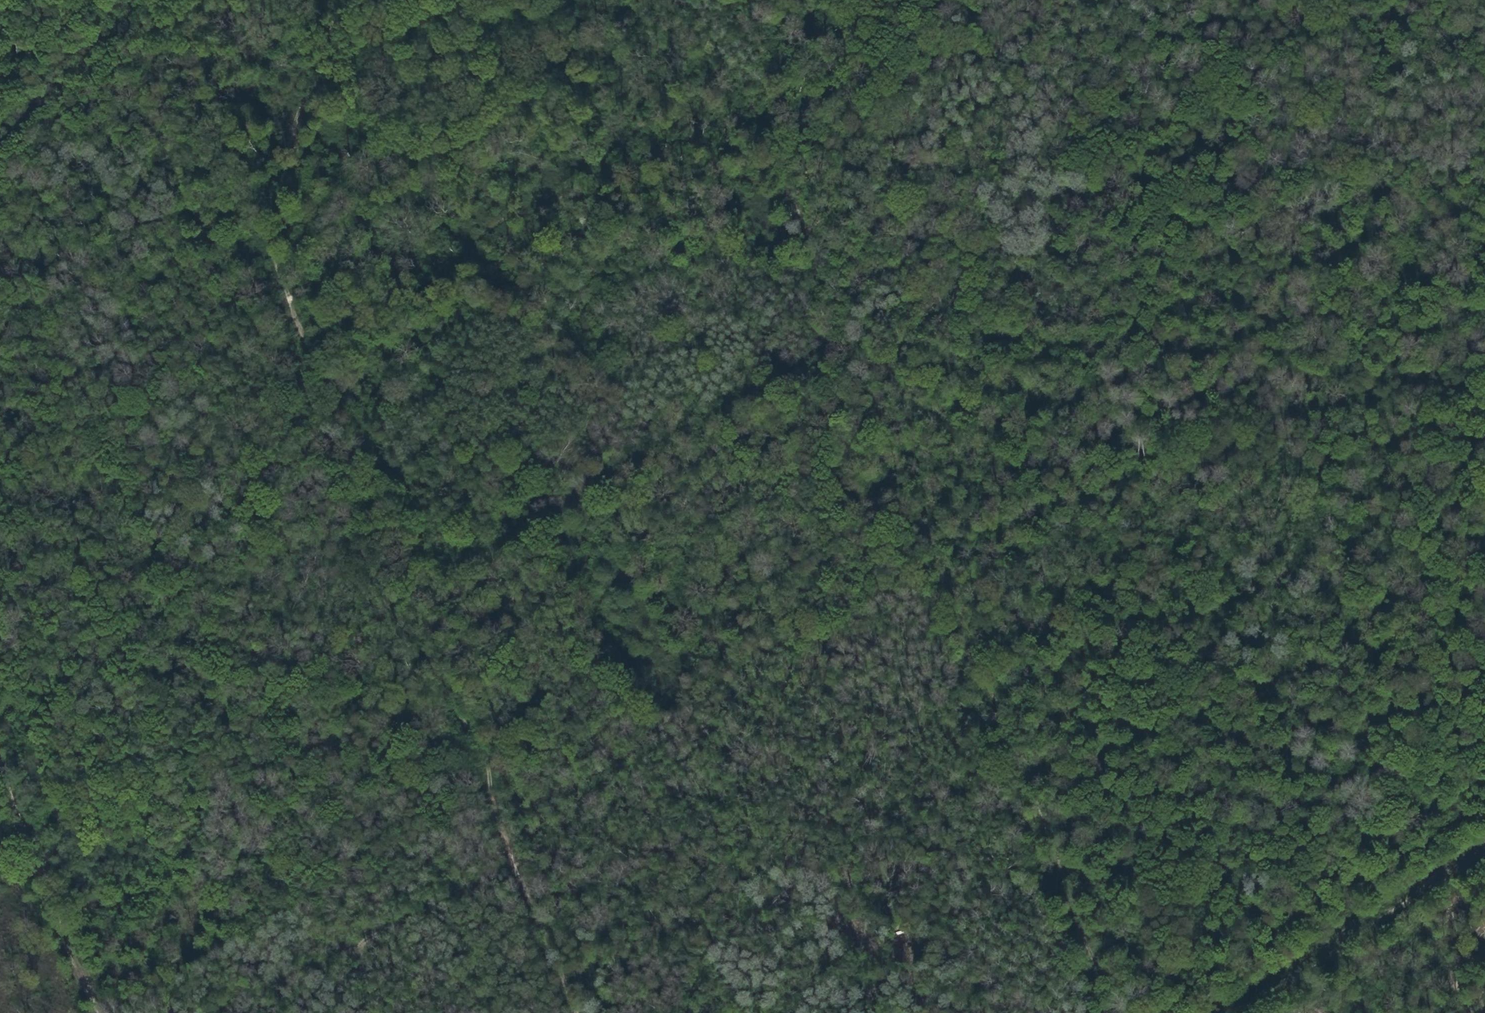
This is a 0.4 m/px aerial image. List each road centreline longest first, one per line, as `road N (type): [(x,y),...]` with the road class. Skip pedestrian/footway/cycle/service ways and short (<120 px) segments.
road 1 (track): [(1484,846),(1224,1012)]
road 2 (track): [(0,778),(81,952),(101,1012)]
road 3 (track): [(144,0),(62,97),(0,194)]

